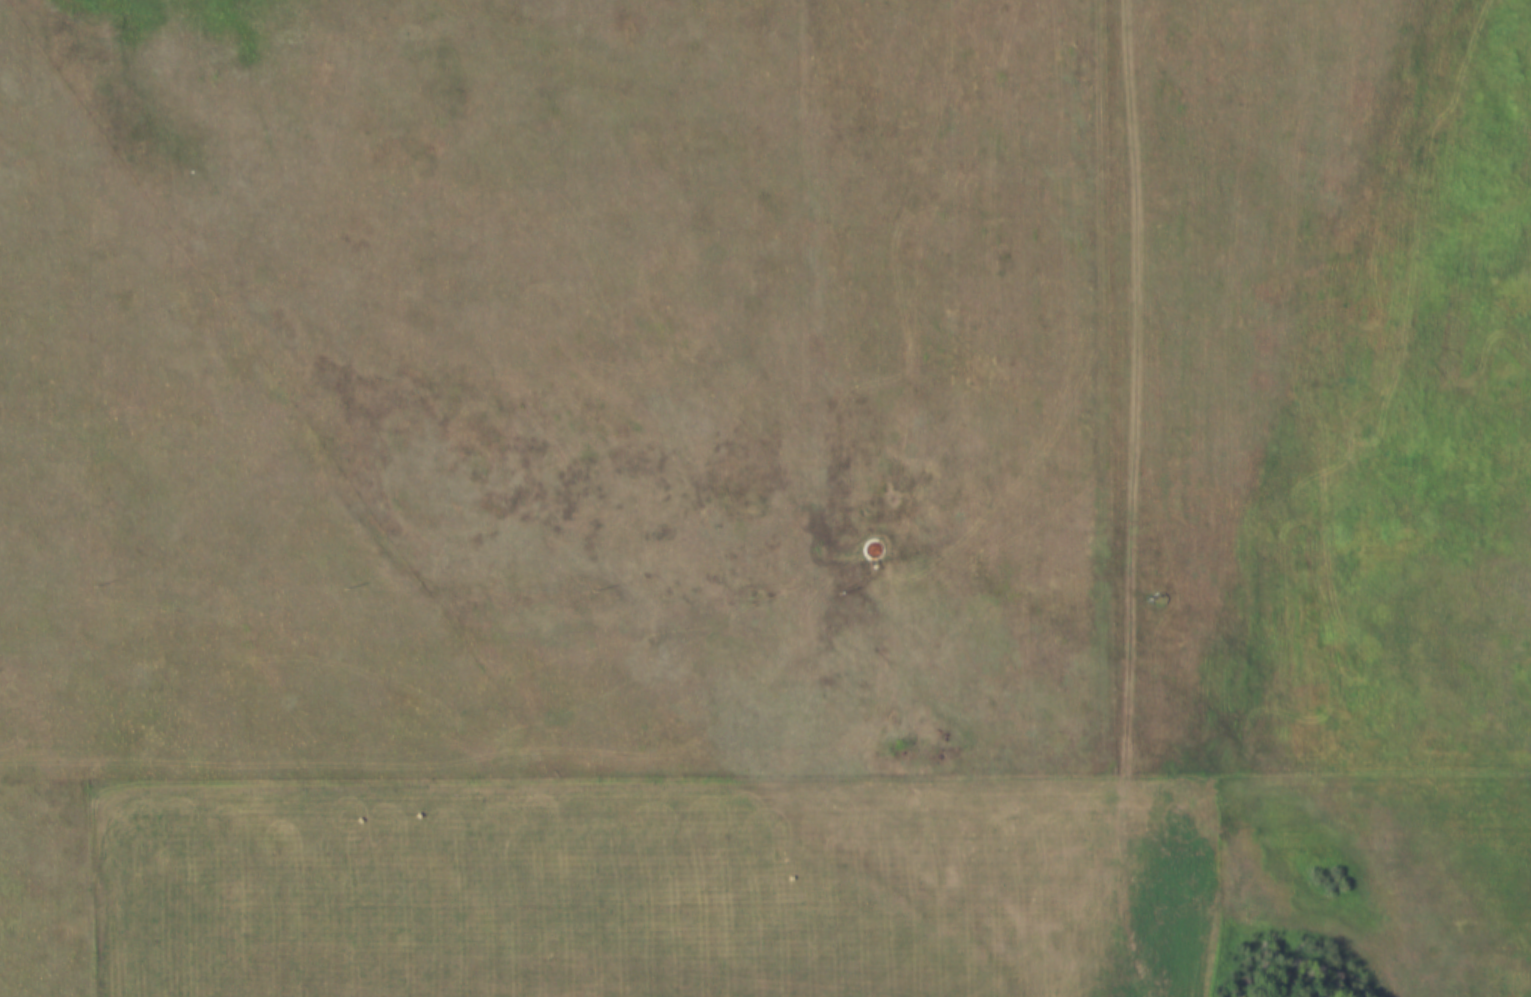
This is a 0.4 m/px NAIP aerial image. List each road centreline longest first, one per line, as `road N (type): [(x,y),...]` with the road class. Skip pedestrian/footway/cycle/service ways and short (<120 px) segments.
road 1 (track): [(1105,814),(1121,763),(1141,357),(1128,0)]

